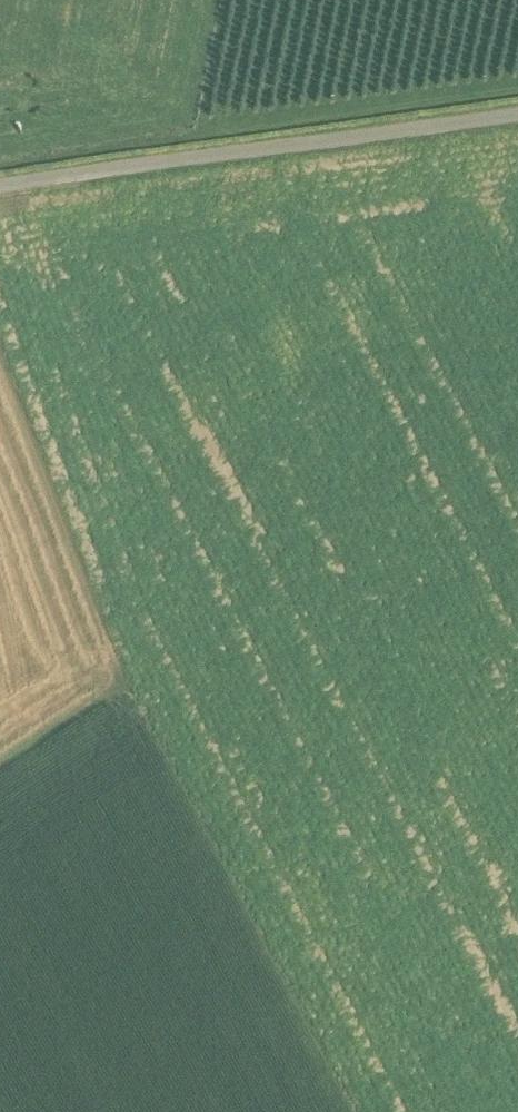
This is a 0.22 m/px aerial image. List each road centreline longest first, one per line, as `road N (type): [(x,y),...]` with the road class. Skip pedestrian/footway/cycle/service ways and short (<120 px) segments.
road 1 (unclassified): [(517,121),(0,201)]

